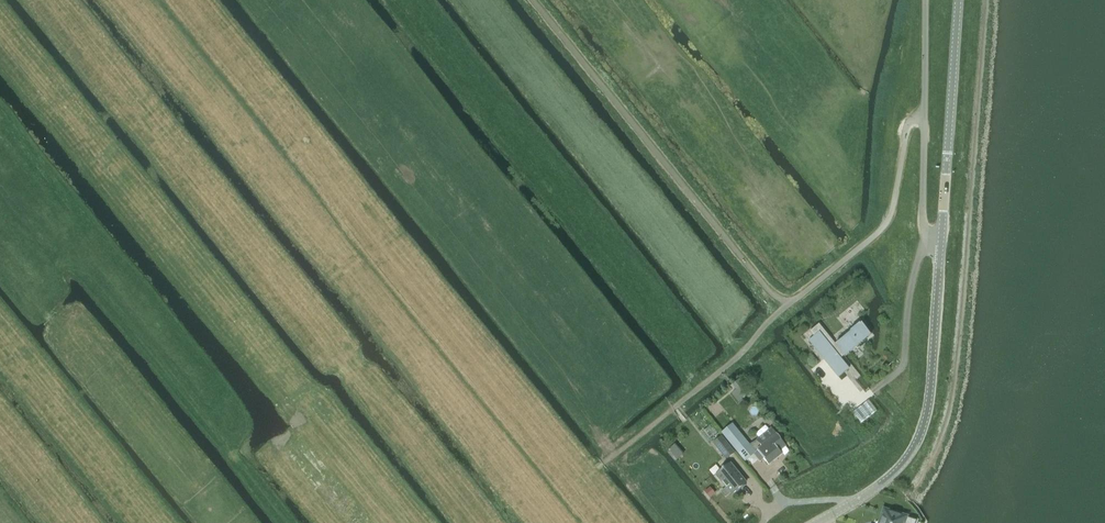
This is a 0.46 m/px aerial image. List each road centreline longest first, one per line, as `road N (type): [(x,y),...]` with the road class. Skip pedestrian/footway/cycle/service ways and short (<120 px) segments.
road 1 (tertiary): [(815,522),(880,486),(921,433),(940,248)]
road 2 (track): [(940,248),(954,238),(959,208),(973,0)]
road 3 (unclassified): [(940,248),(924,227),(926,0)]
road 4 (track): [(603,463),(734,361),(793,301)]
road 5 (tertiary): [(940,248),(958,0)]

